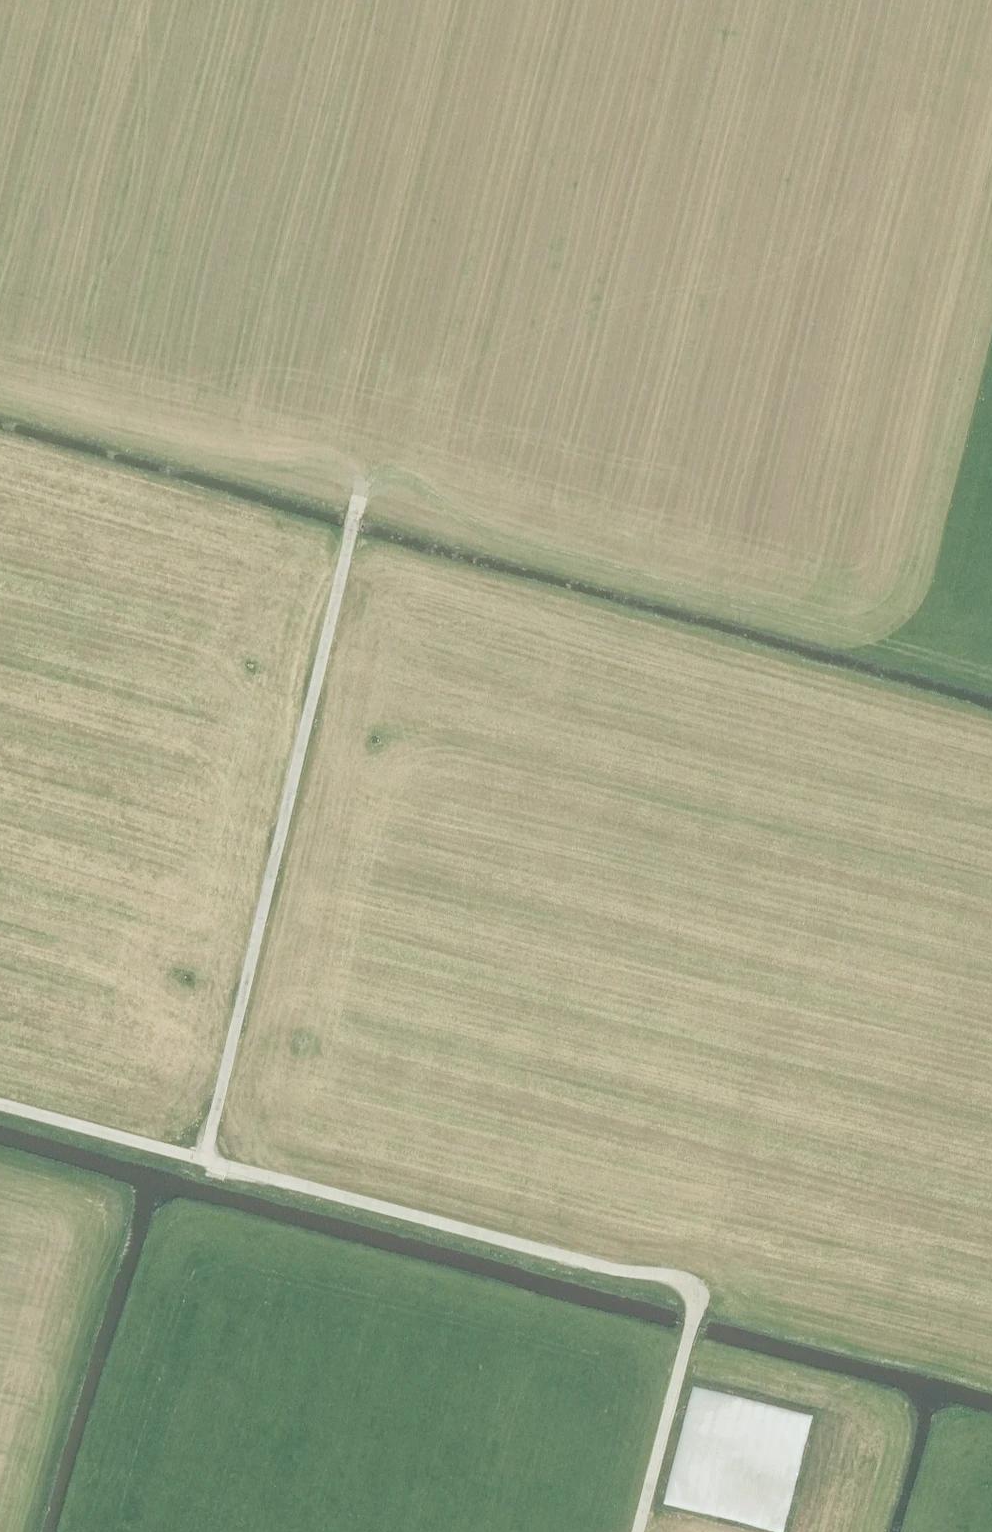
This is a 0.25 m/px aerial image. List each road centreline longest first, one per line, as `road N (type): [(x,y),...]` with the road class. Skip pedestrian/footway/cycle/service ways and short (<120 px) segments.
road 1 (track): [(0,1104),(618,1269),(685,1279),(696,1291),(696,1309),(639,1531)]
road 2 (track): [(357,504),(205,1159)]

